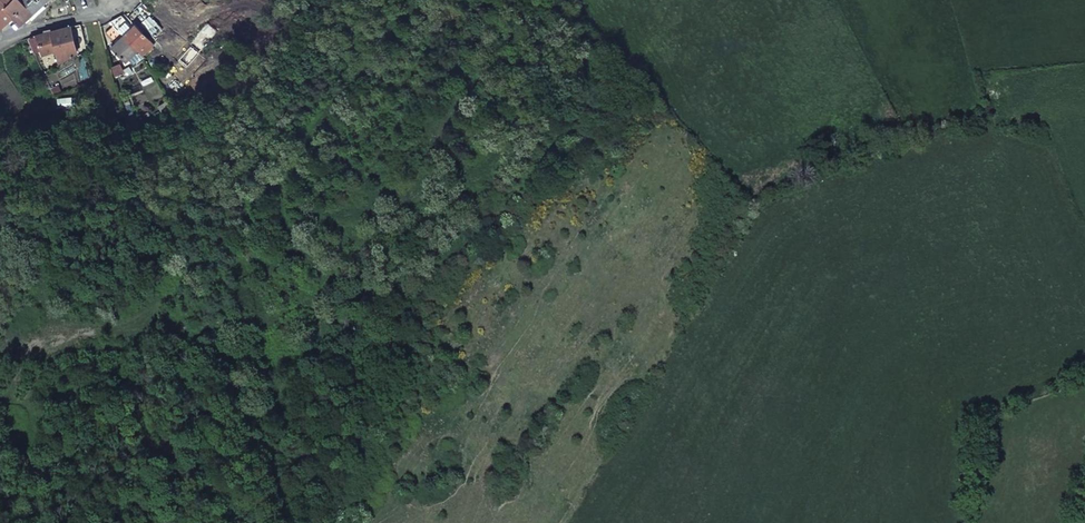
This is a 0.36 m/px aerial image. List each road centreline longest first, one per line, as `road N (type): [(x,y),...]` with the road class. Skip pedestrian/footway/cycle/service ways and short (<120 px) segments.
road 1 (residential): [(118,5),(43,25),(0,48)]

